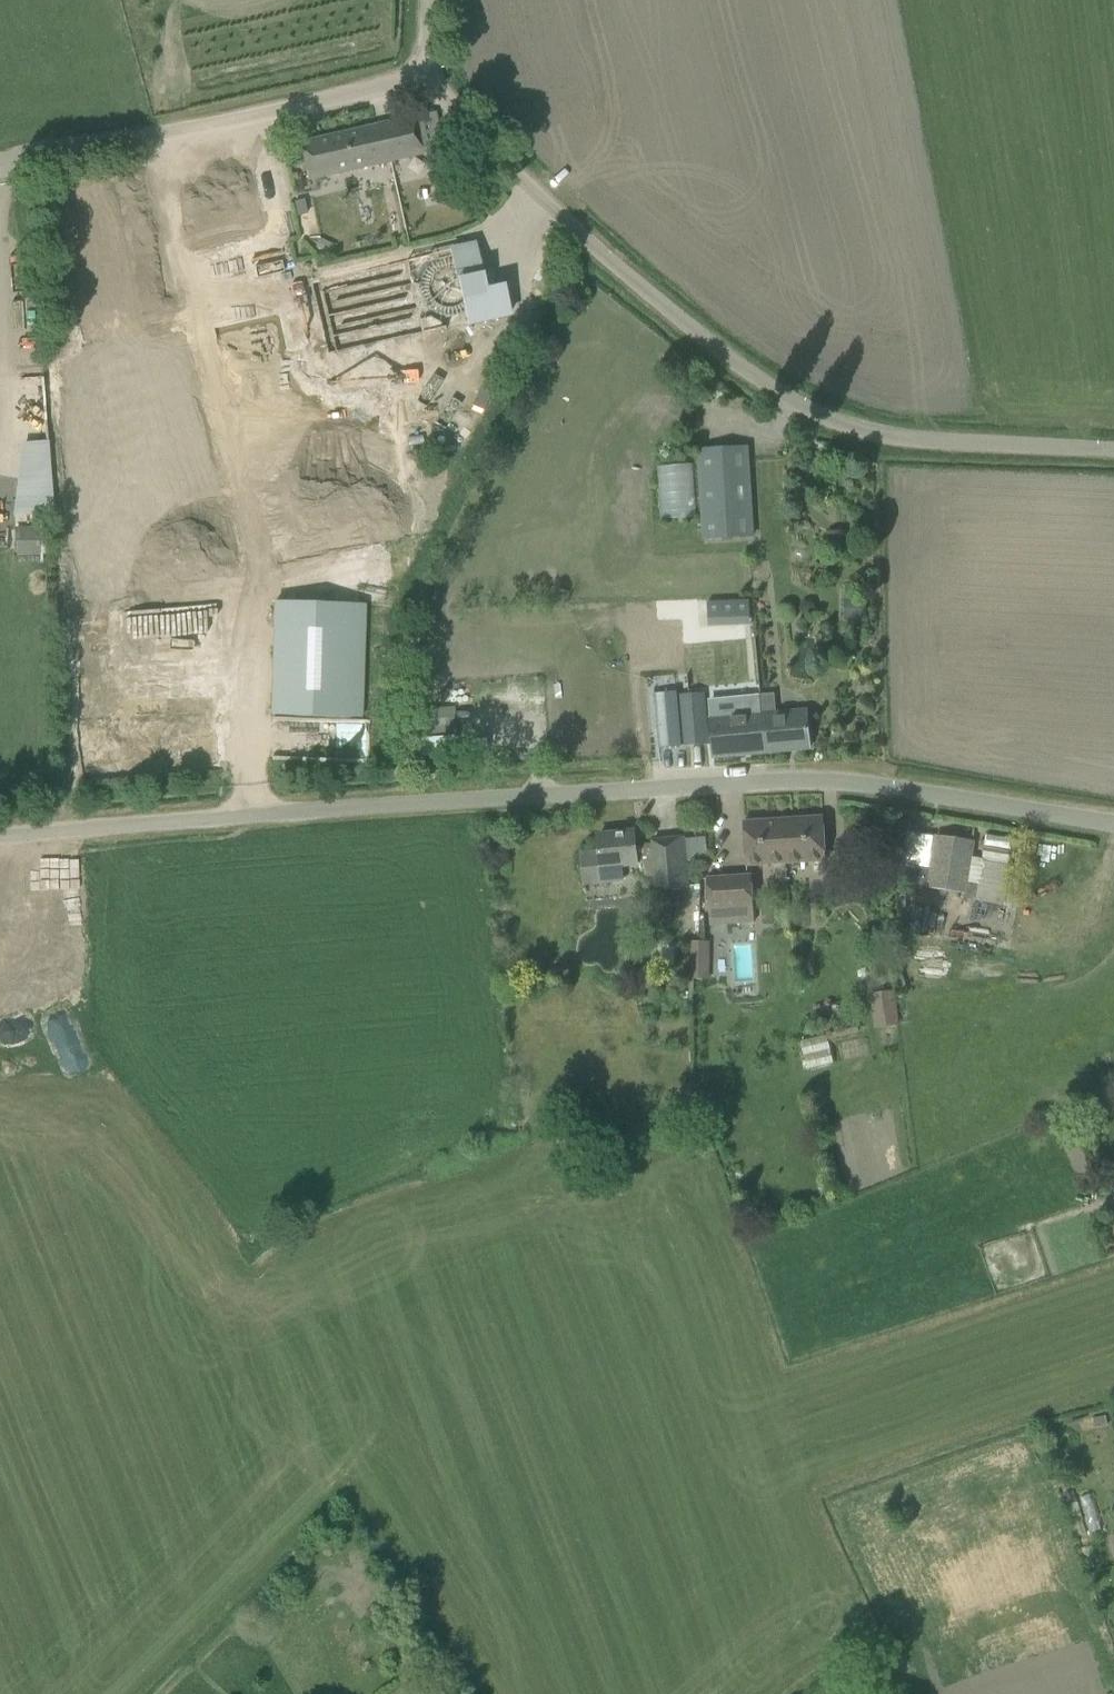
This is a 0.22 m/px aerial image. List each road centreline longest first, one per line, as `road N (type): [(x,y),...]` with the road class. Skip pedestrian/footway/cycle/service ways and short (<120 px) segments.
road 1 (unclassified): [(0,840),(416,791),(793,775),(889,780),(1113,817)]
road 2 (unclassified): [(1113,458),(902,444),(819,419),(731,359),(482,152),(434,103),(420,73)]
road 3 (unclassified): [(0,169),(420,73)]

